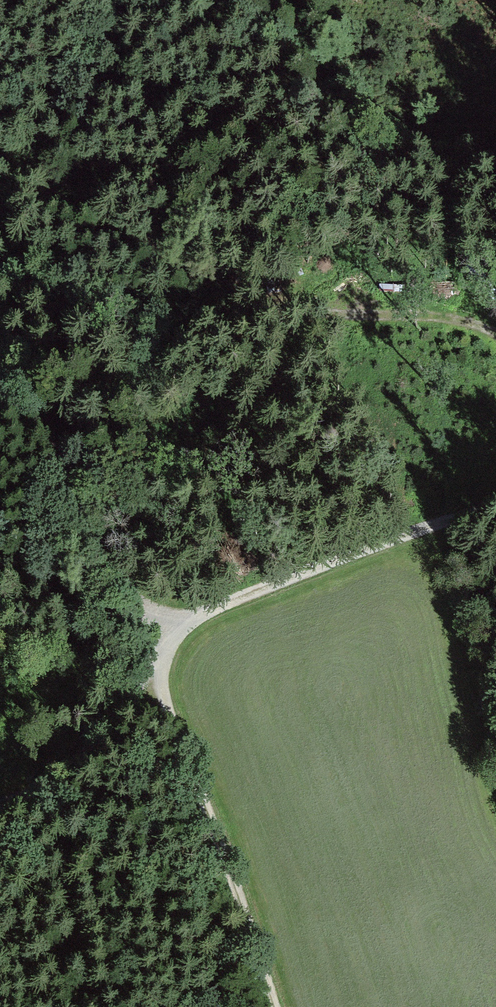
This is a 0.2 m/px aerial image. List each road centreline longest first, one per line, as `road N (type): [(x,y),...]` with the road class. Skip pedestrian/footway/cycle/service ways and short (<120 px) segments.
road 1 (track): [(0,207),(306,313),(444,316),(495,337)]
road 2 (track): [(277,1006),(159,687),(171,635)]
road 3 (track): [(0,333),(67,502),(130,601),(171,635)]
road 4 (track): [(495,500),(191,619),(171,635)]
road 5 (track): [(158,671),(79,760),(37,789),(0,801)]

